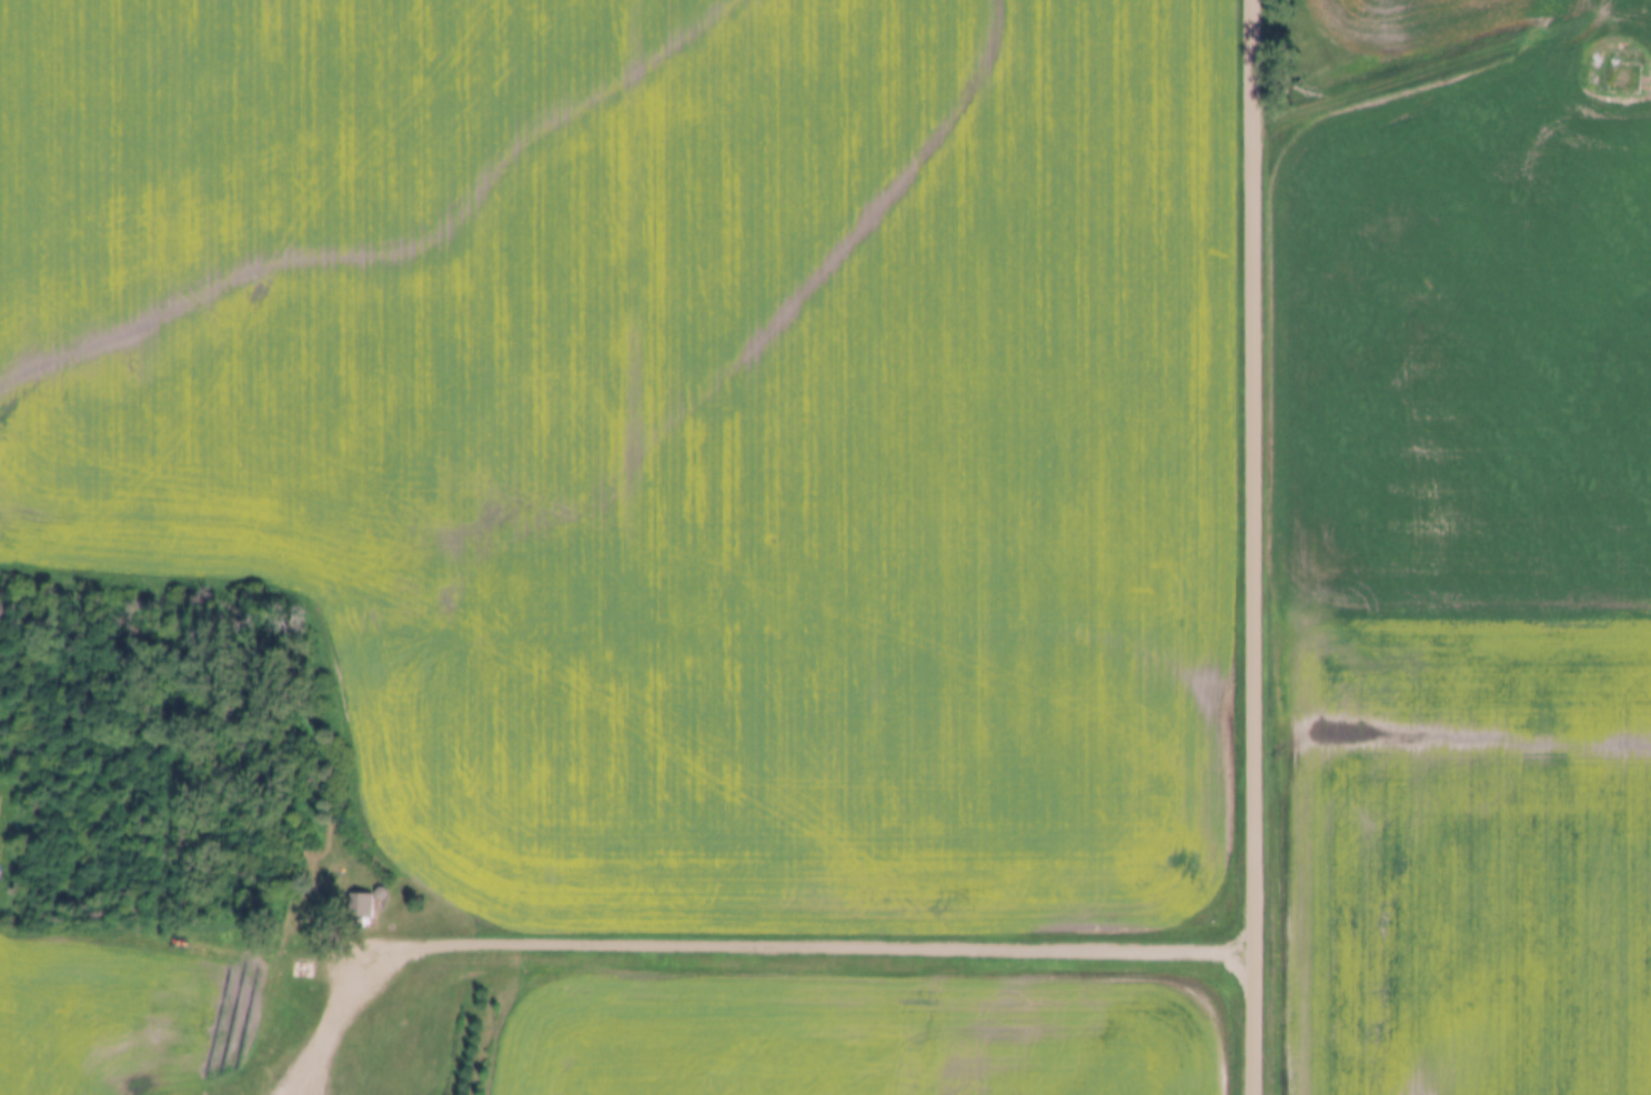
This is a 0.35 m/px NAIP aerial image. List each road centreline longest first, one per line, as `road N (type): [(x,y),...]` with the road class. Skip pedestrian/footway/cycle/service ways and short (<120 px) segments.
road 1 (residential): [(1260,1094),(1260,0)]

